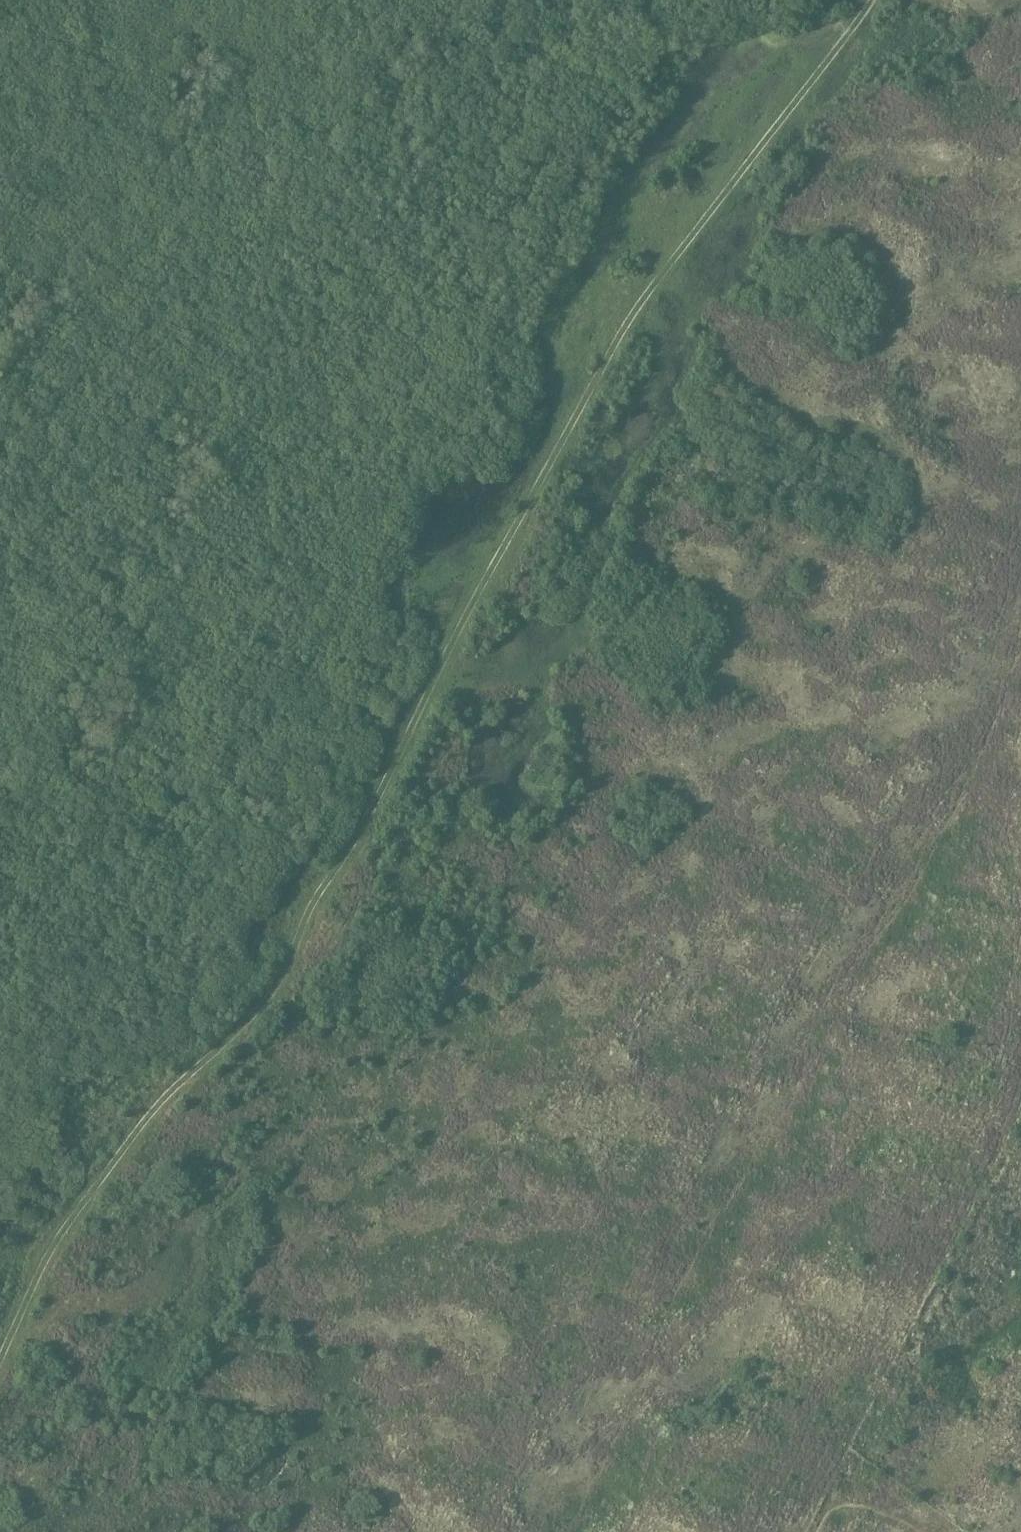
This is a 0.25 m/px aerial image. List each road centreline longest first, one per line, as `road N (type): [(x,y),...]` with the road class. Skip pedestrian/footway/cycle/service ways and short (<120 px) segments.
road 1 (track): [(870,0),(636,303),(372,818),(319,891),(274,987),(178,1082),(71,1219),(0,1350)]

